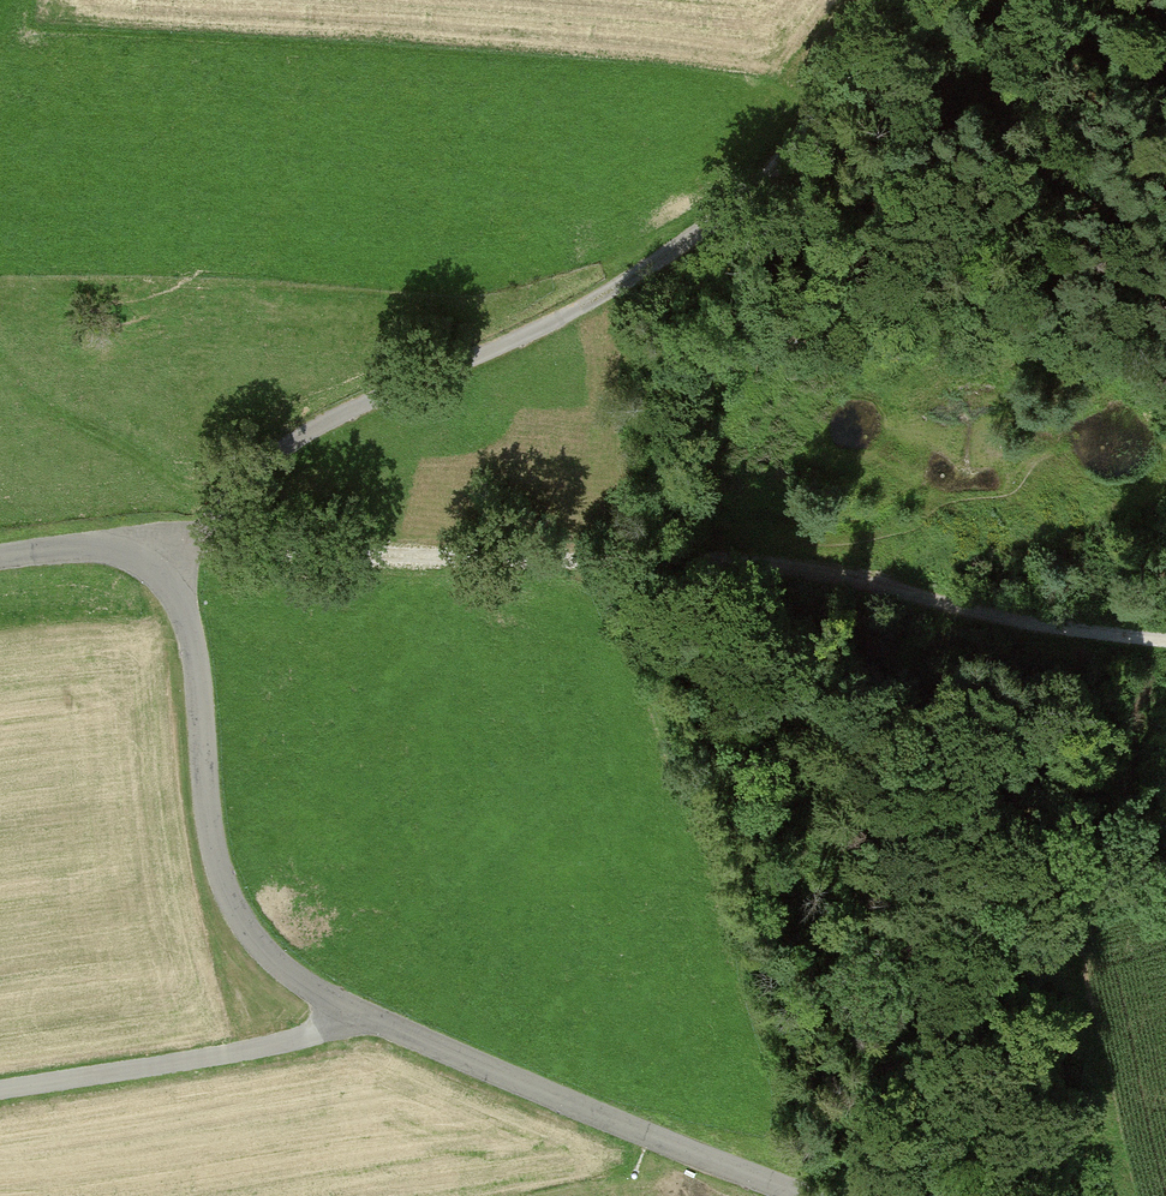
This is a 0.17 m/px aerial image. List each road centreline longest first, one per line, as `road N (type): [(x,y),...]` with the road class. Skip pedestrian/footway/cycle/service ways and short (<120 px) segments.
road 1 (unclassified): [(814,1195),(374,1019),(295,976),(227,890),(209,828),(197,671),(182,603),(151,567),(110,551),(0,559)]
road 2 (track): [(1165,641),(1048,629),(855,584),(668,563),(197,540)]
road 3 (track): [(151,567),(197,540),(263,467),(349,409),(633,284),(734,216),(850,82),(890,0)]
road 4 (track): [(374,1019),(0,1090)]

